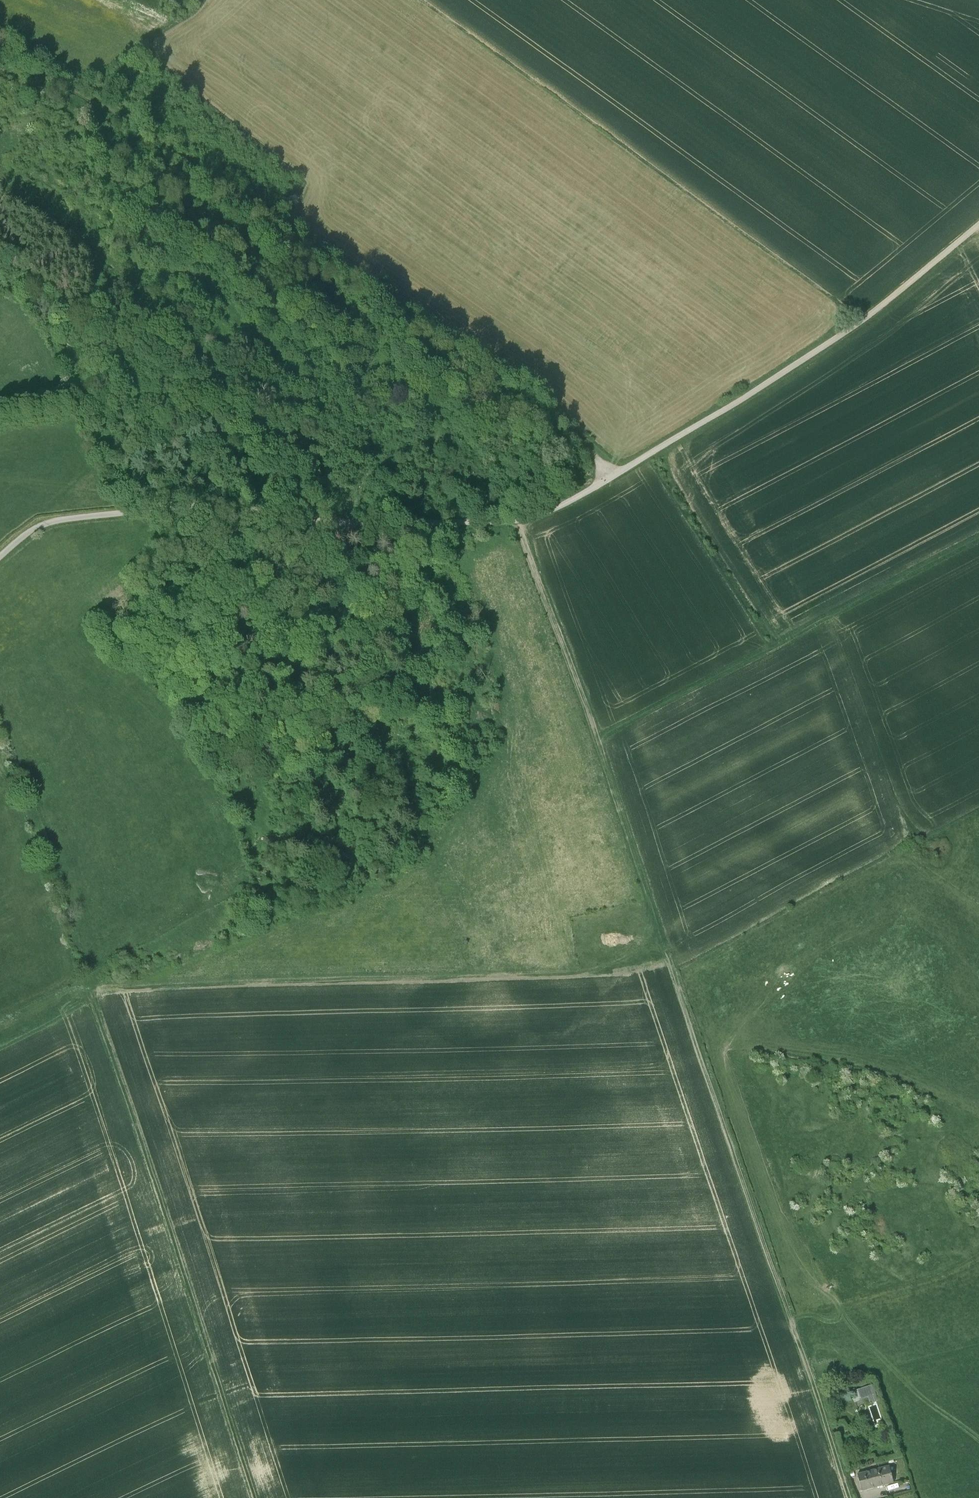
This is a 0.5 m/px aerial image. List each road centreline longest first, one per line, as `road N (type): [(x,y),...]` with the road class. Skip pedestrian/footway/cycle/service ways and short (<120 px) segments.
road 1 (unclassified): [(0,557),(54,521),(181,506),(518,523),(618,475),(768,382),(978,226)]
road 2 (track): [(851,1497),(671,967)]
road 3 (track): [(257,1497),(94,995)]
road 4 (track): [(518,523),(671,967)]
road 5 (track): [(325,518),(365,459),(355,435),(257,355),(208,334),(144,335),(107,357)]
road 6 (track): [(143,509),(121,440),(145,389),(138,352),(74,322),(64,296),(38,271),(0,255)]

